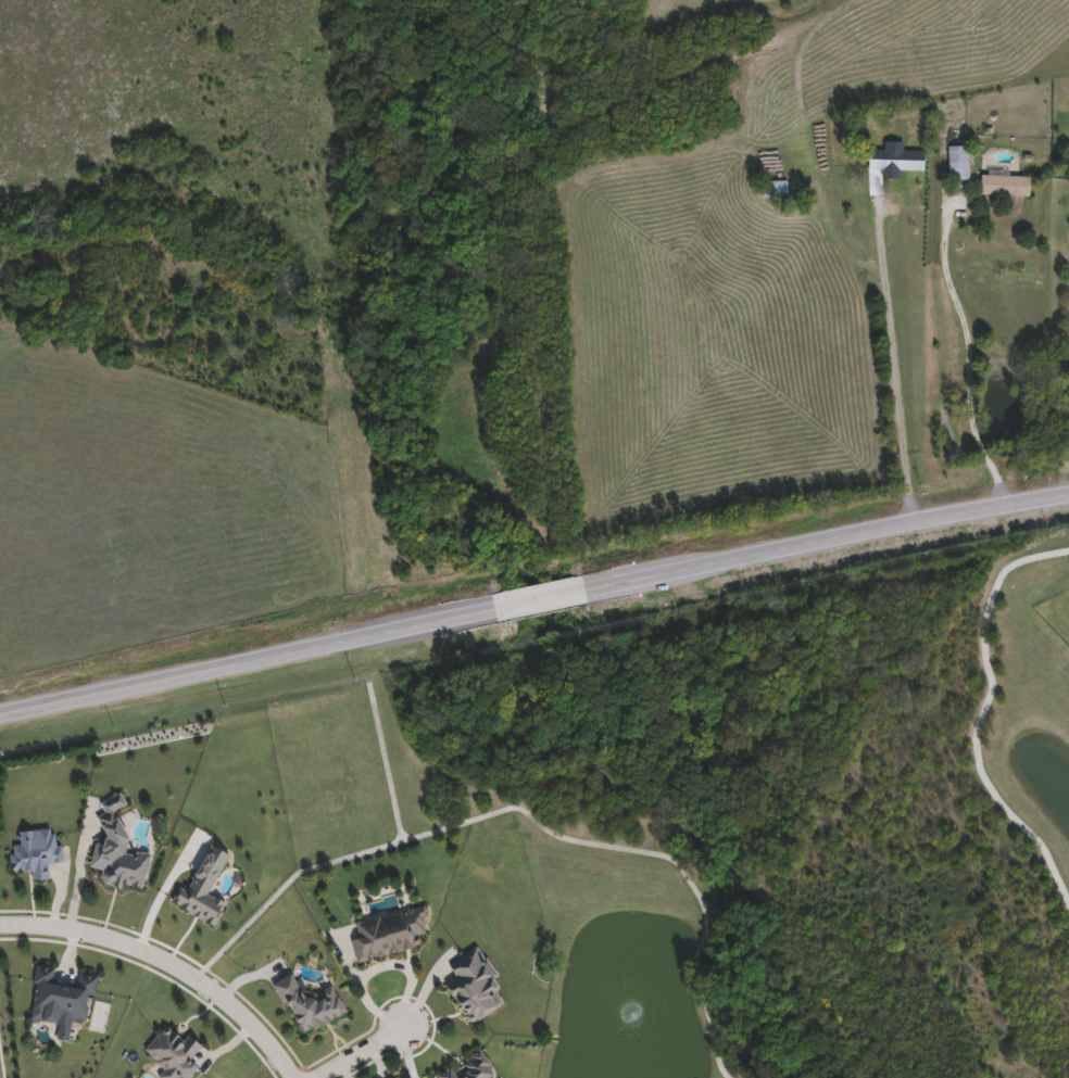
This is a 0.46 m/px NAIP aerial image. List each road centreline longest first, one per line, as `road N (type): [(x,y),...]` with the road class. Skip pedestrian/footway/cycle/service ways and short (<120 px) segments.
road 1 (secondary): [(493,609),(0,713)]
road 2 (secondary): [(1068,493),(582,591)]
road 3 (residential): [(0,927),(81,933),(155,956),(238,1015),(292,1077)]

